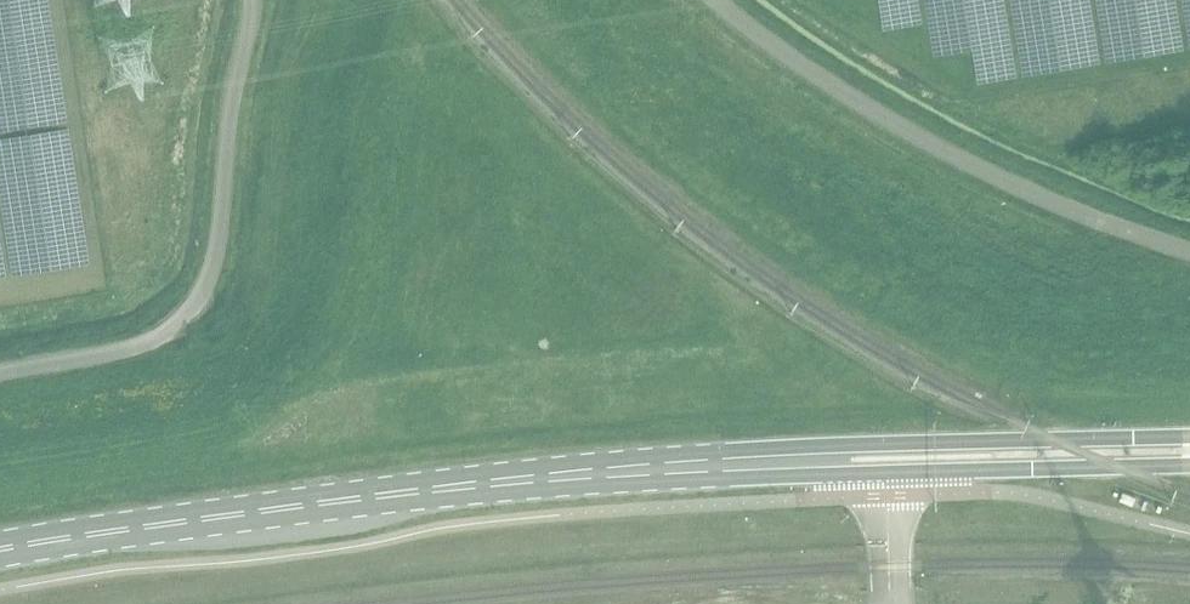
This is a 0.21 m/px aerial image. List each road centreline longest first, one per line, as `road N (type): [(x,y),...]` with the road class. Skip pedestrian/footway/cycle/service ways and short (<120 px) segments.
road 1 (secondary): [(1189,436),(766,448),(528,480)]
road 2 (secondary): [(528,480),(1189,464)]
road 3 (unclassified): [(1189,248),(987,175),(835,89),(713,0)]
road 4 (secondary): [(0,552),(169,523),(528,480)]
road 5 (unclassified): [(255,0),(231,105),(218,254),(203,299),(164,336),(0,373)]

